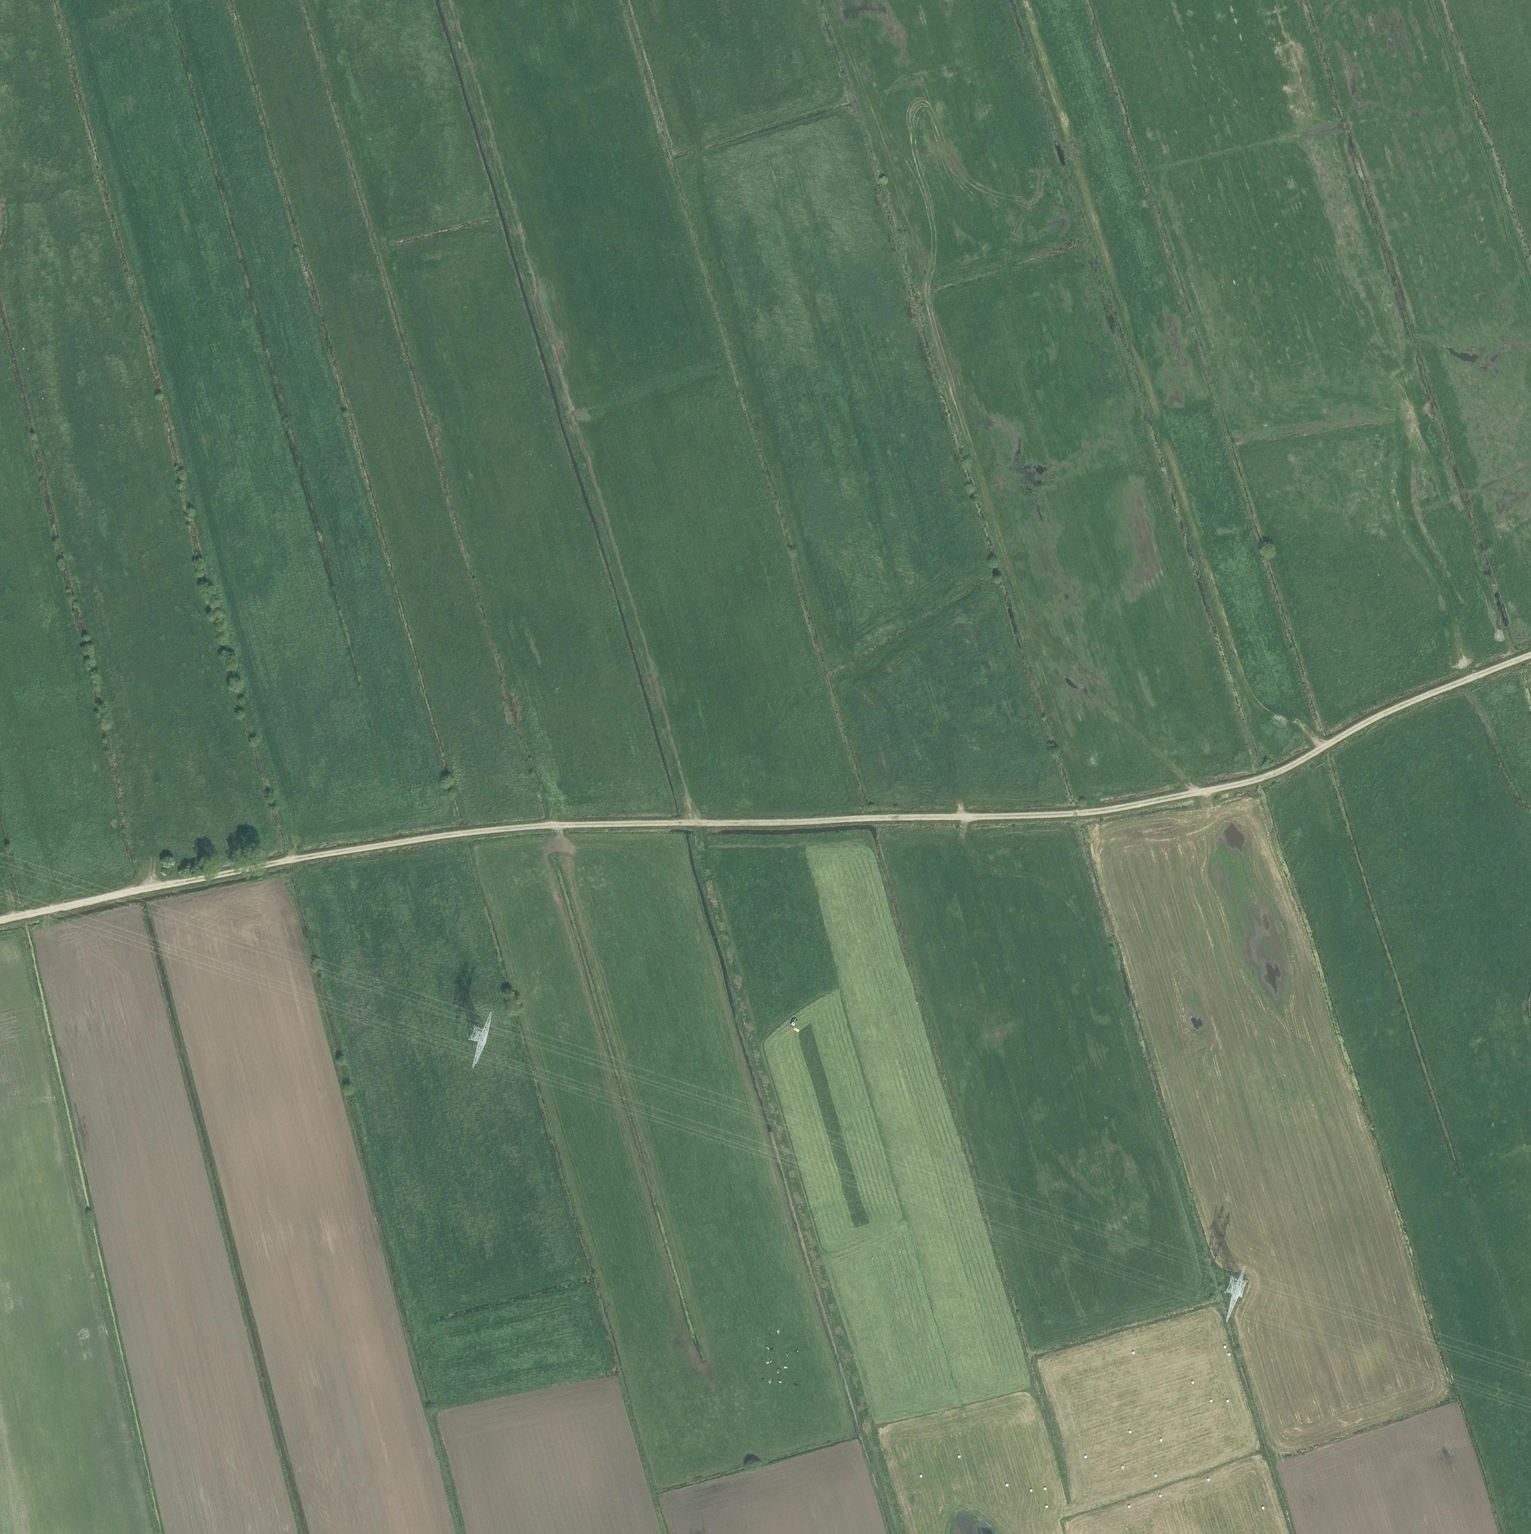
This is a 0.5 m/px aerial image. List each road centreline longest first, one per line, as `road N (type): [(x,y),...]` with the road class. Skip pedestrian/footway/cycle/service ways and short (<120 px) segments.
road 1 (track): [(0,924),(452,836),(1047,817),(1143,806),(1262,781),(1416,700),(1530,656)]

